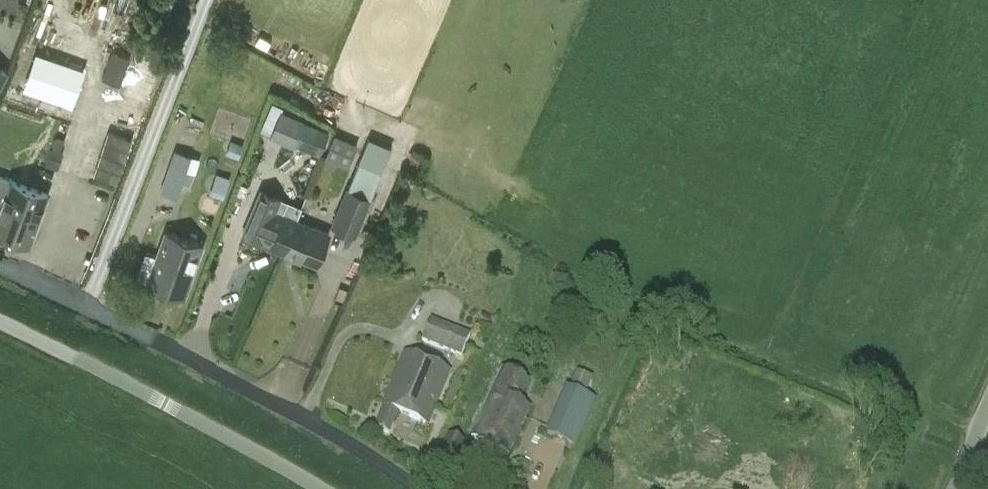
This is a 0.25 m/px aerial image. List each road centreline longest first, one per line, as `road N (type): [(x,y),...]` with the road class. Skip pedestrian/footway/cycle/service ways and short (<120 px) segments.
road 1 (unclassified): [(427,488),(392,462),(233,378),(0,266)]
road 2 (unclassified): [(321,488),(0,322)]

